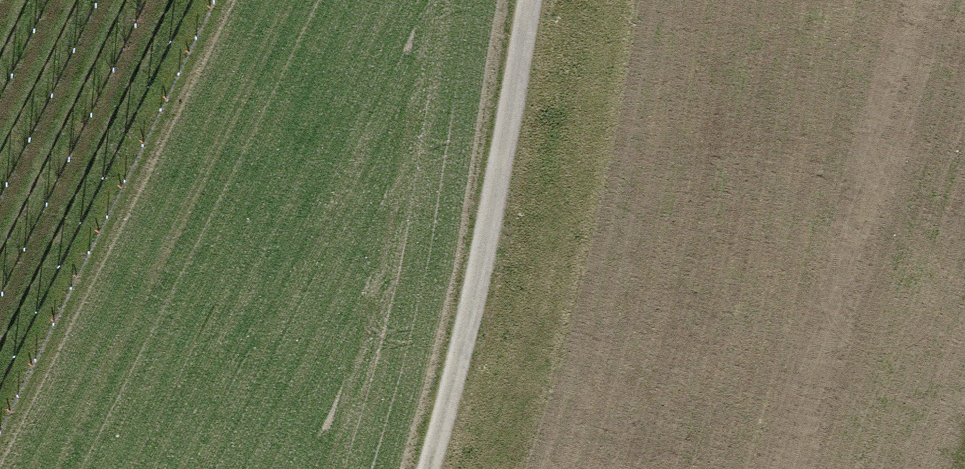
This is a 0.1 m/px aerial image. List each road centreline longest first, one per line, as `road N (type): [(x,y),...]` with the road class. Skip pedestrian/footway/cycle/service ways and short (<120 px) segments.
road 1 (motorway): [(119,468),(516,355),(964,185)]
road 2 (motorway): [(605,0),(0,189)]
road 3 (track): [(421,468),(453,369),(530,0)]

